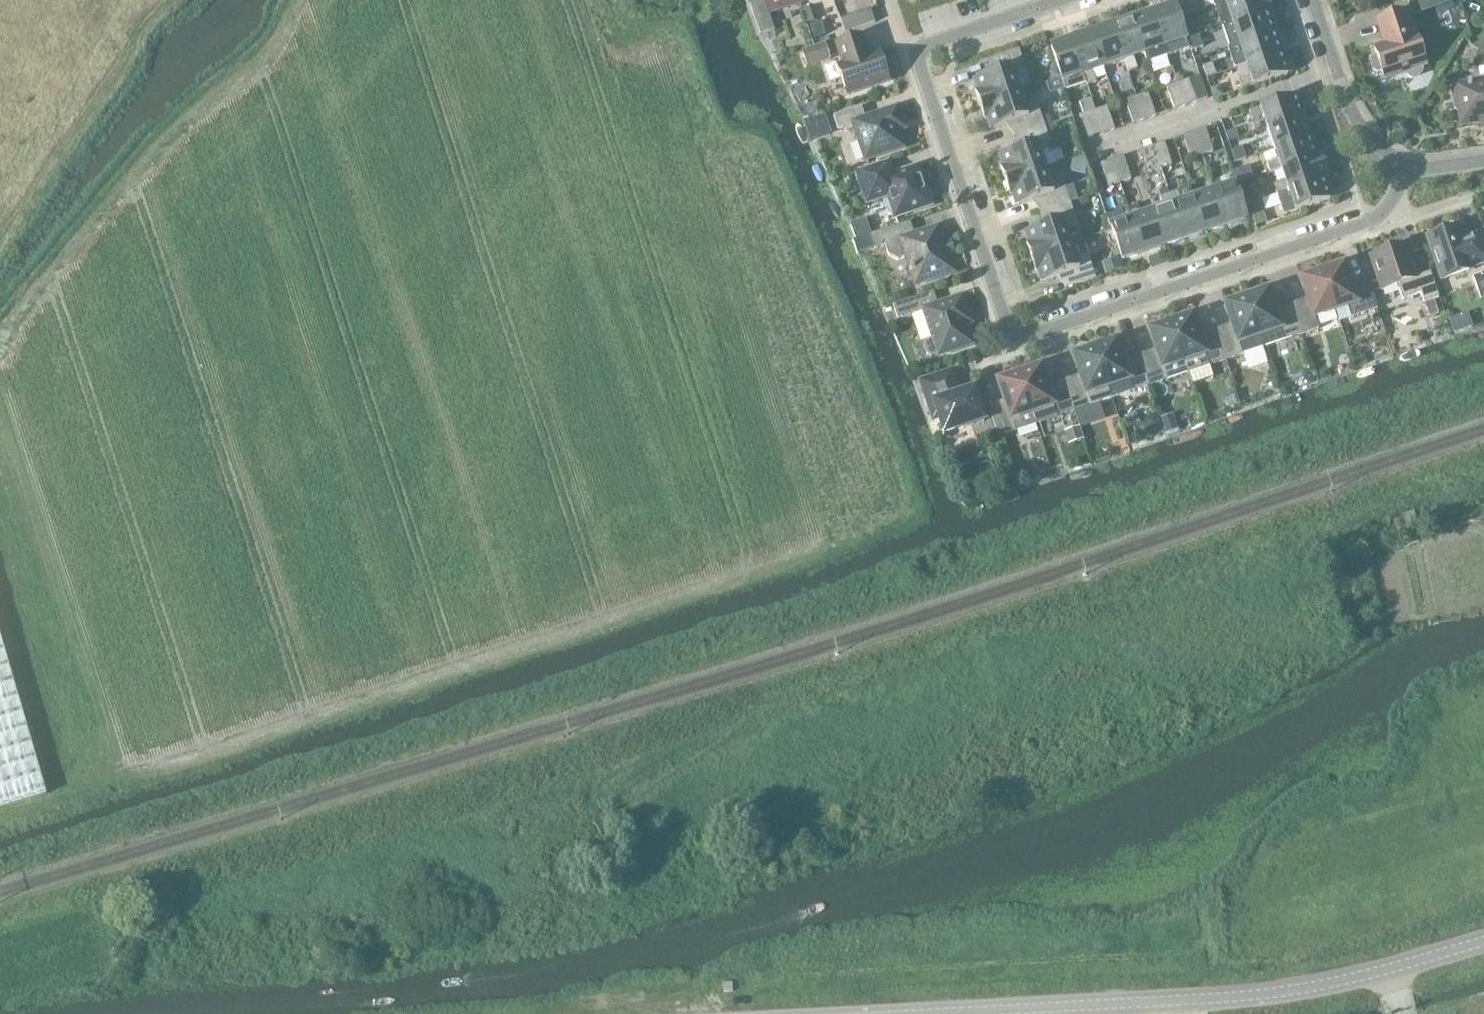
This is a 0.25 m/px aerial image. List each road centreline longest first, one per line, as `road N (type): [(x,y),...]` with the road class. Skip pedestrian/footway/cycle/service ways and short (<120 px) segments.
road 1 (residential): [(919,60),(1004,318),(1018,335),(1379,216),(1408,167)]
road 2 (tertiary): [(925,1013),(1264,995),(1379,975),(1483,944)]
road 3 (residential): [(1408,167),(1374,142),(1355,114),(1314,0)]
road 4 (residential): [(1059,0),(936,40),(919,60)]

